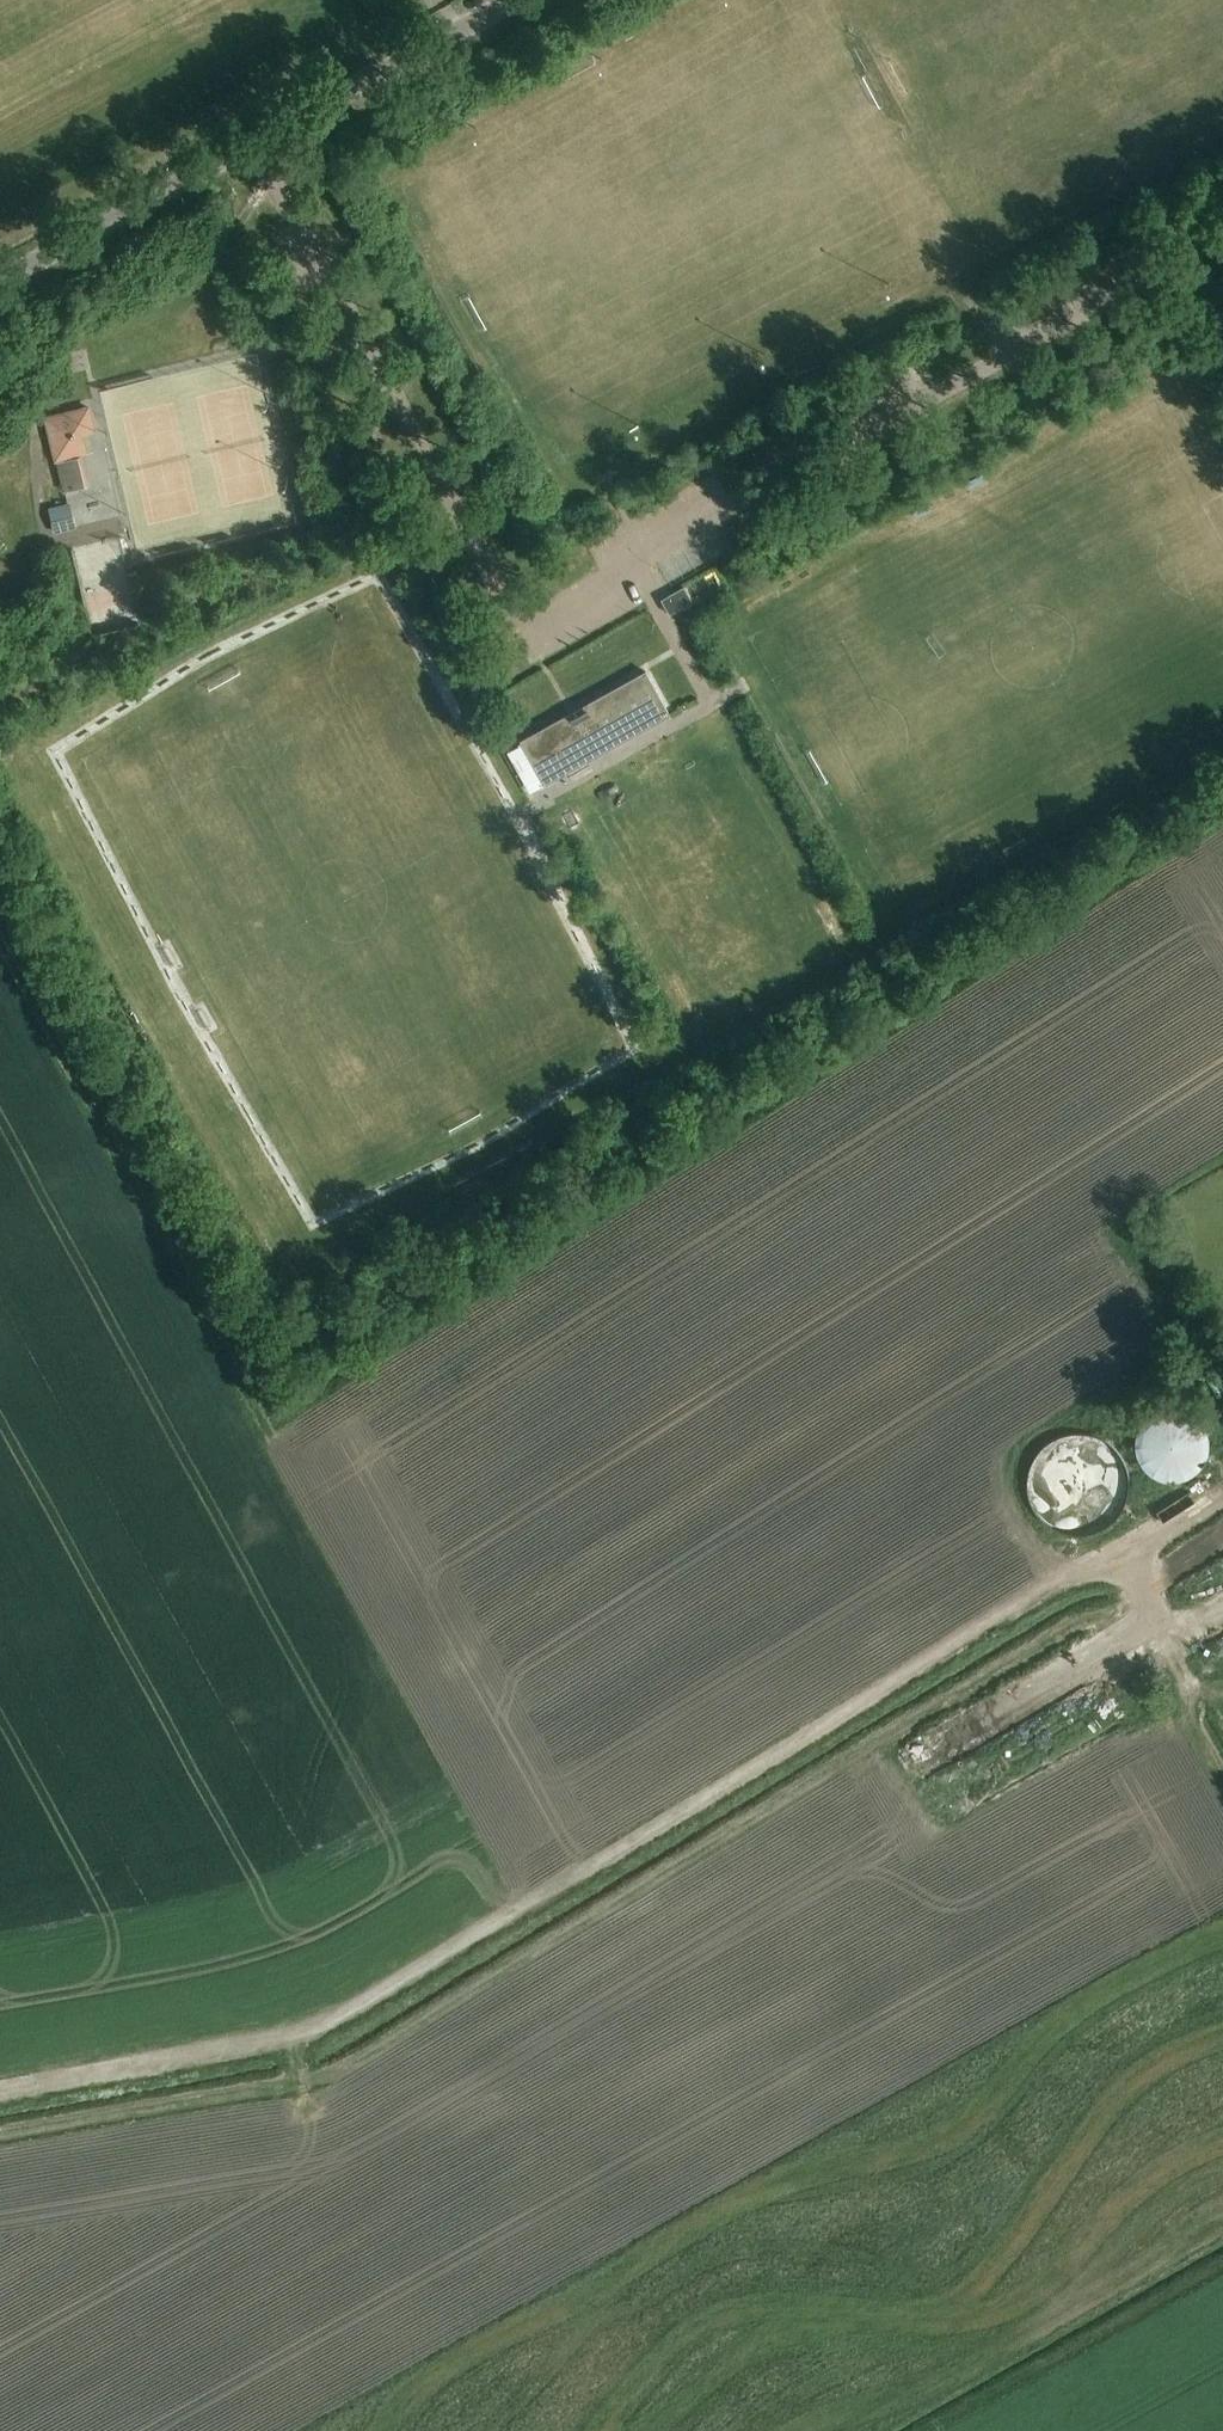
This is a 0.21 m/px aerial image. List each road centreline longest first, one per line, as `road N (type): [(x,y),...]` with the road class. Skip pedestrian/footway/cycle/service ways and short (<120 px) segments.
road 1 (track): [(1222,1506),(1121,1571),(1081,1564),(301,2038),(0,2085)]
road 2 (residential): [(260,141),(520,625),(1222,236)]
road 3 (tertiary): [(0,282),(260,141)]
road 4 (tertiary): [(260,141),(511,0)]

